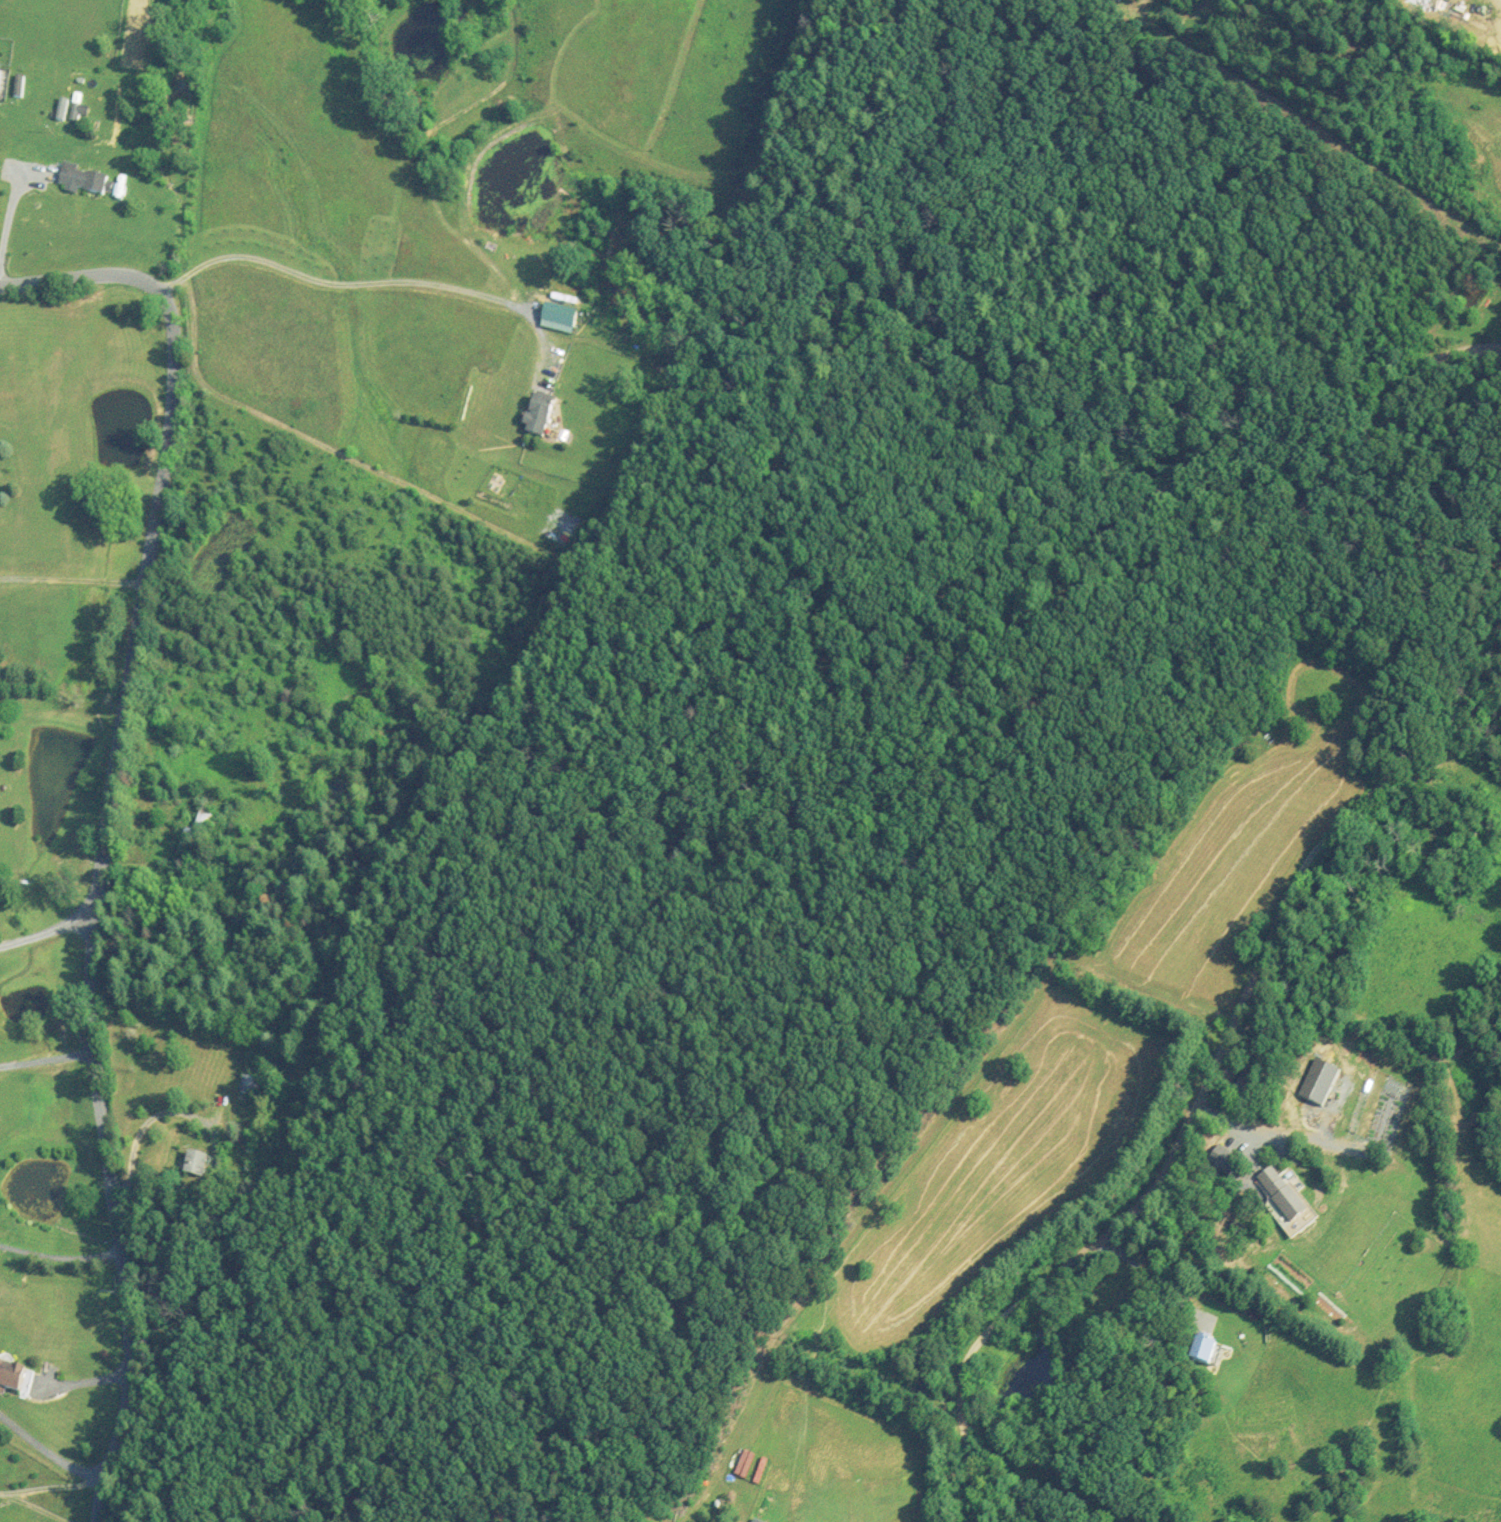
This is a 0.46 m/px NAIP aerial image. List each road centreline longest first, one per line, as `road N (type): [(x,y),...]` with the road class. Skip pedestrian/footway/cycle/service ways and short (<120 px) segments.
road 1 (residential): [(97,1521),(125,1413),(129,1360),(96,1066),(96,919),(171,410),(173,329),(152,290),(135,282),(0,288)]
road 2 (residential): [(1195,1105),(1143,1199),(966,1347),(951,1411),(970,1521)]

